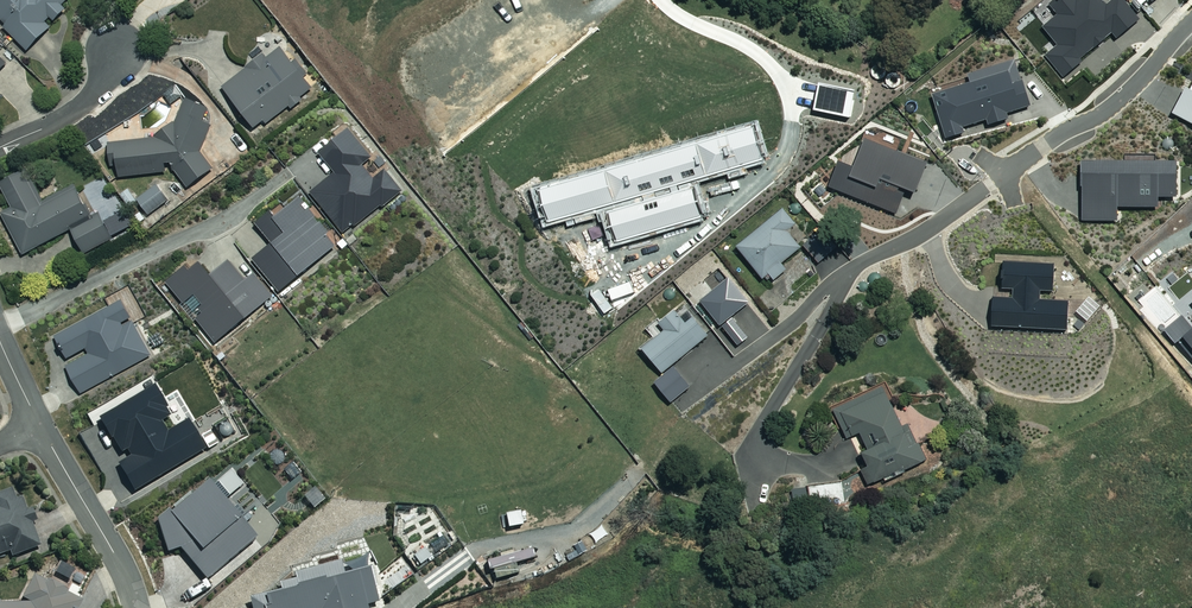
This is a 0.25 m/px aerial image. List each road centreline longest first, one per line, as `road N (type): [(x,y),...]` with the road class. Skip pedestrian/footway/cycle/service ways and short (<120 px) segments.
road 1 (residential): [(1004,177),(1119,101),(1191,21)]
road 2 (residential): [(137,607),(125,572),(40,427)]
road 3 (residential): [(0,148),(85,104),(117,52)]

